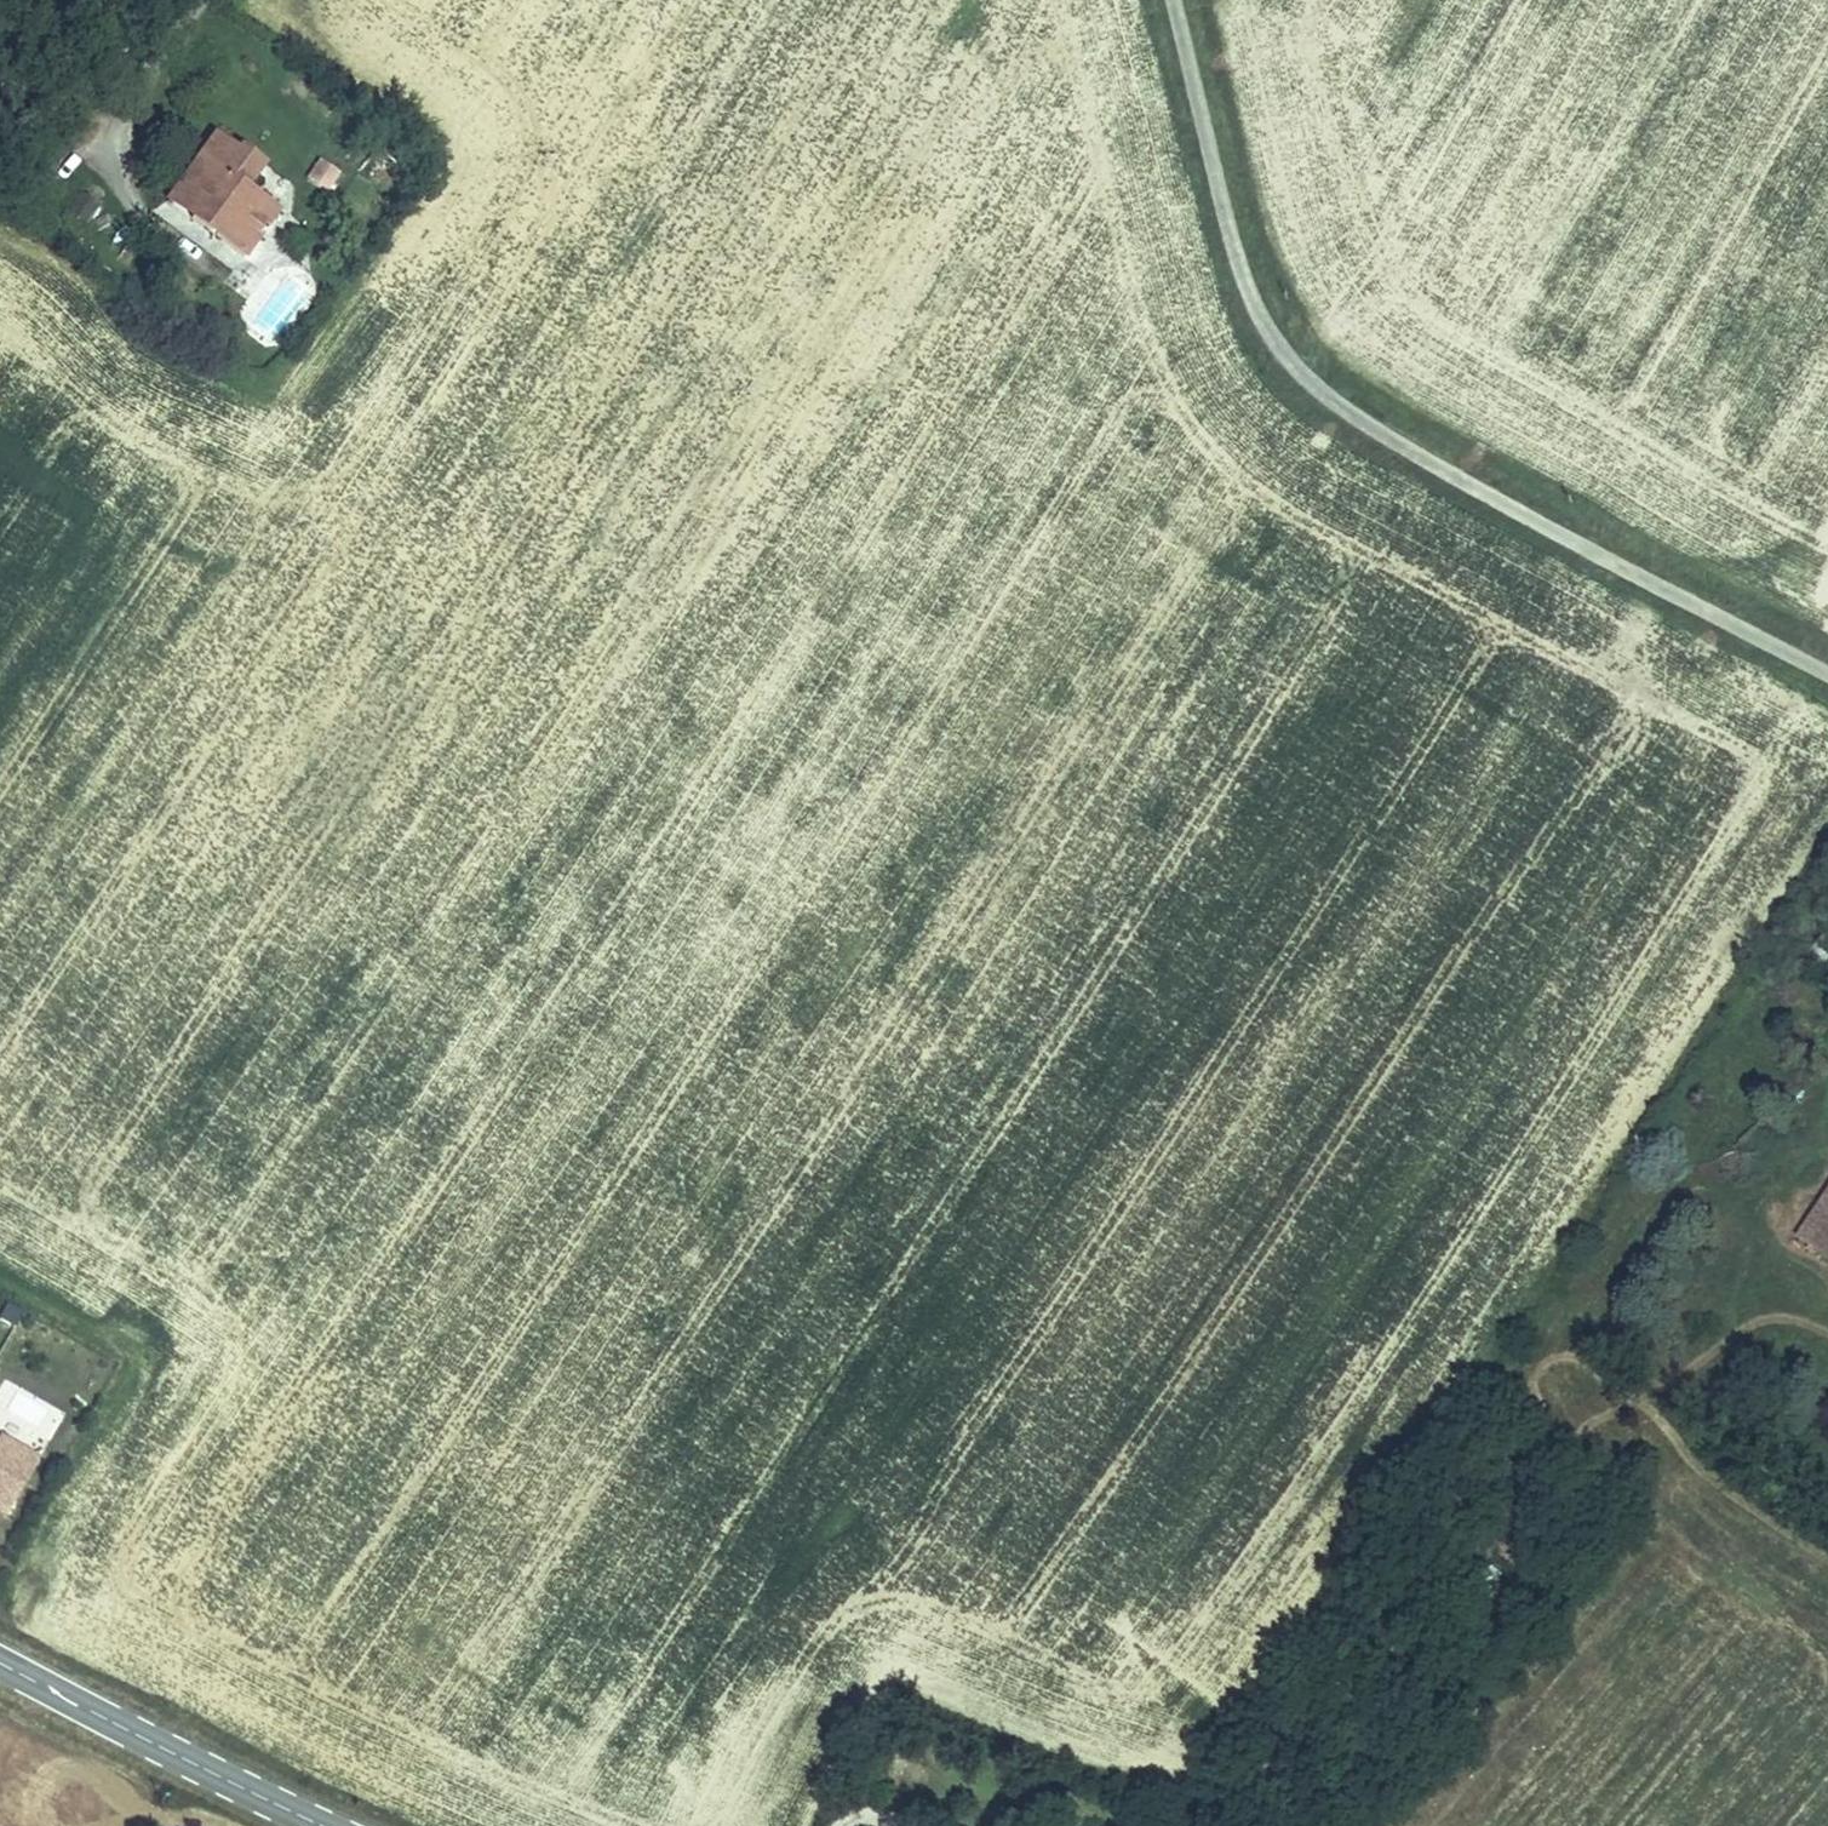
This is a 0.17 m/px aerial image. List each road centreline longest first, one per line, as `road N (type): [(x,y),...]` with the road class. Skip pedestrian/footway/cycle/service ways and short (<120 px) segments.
road 1 (unclassified): [(1175,0),(1254,310),(1288,360),(1344,412),(1827,675)]
road 2 (secondary): [(354,1825),(209,1766),(0,1658)]

